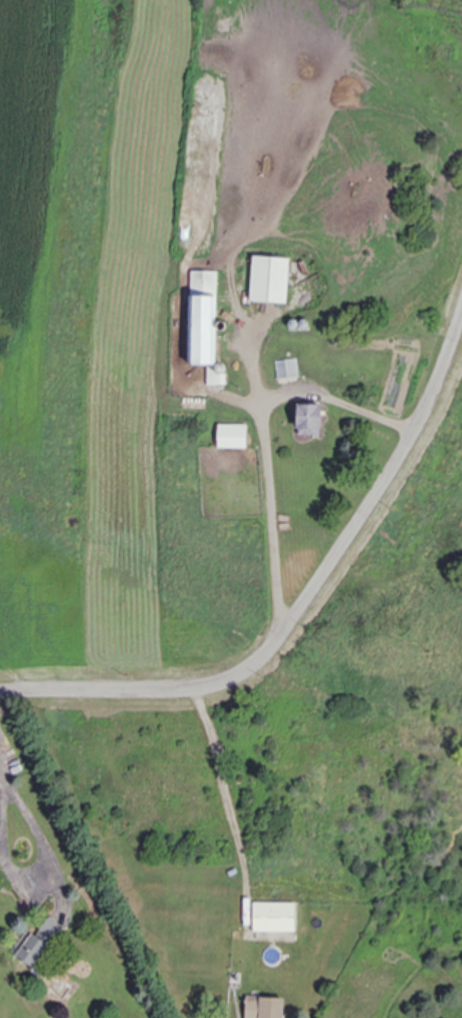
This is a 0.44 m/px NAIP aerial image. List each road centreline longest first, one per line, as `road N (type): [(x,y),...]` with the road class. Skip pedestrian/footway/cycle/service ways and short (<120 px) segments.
road 1 (residential): [(461,312),(385,481),(251,668),(199,690),(0,694)]

